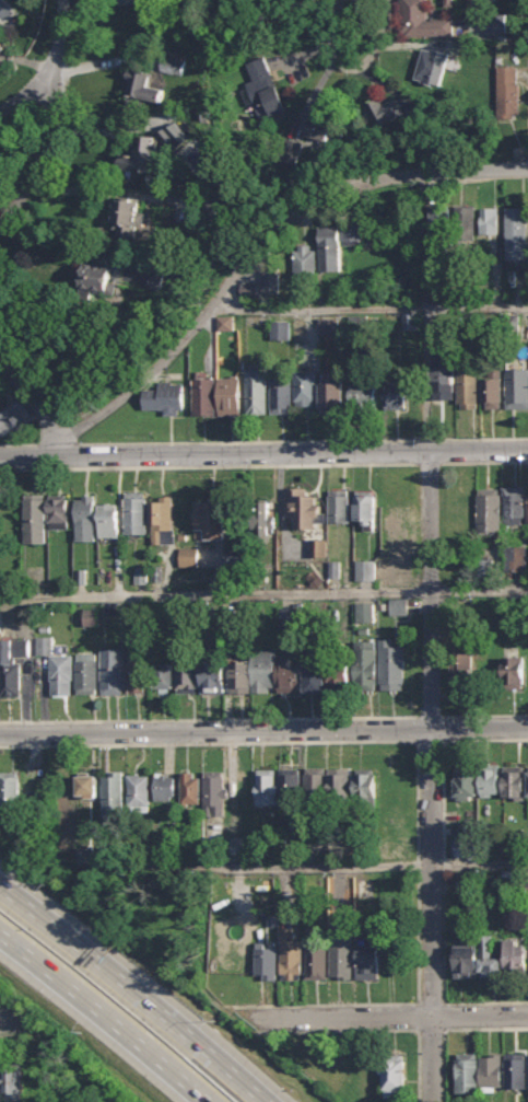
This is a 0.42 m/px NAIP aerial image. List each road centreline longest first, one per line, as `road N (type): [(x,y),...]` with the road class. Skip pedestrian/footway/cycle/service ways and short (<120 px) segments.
road 1 (residential): [(436,1101),(427,452)]
road 2 (residential): [(527,170),(398,176),(327,198),(272,234),(151,376),(57,440)]
road 3 (residential): [(527,450),(0,457)]
road 4 (residential): [(0,737),(527,731)]
road 5 (motorway): [(266,1101),(0,886)]
road 6 (residential): [(527,1015),(250,1019)]
road 7 (motorway): [(0,933),(208,1101)]
road 8 (residential): [(0,227),(30,185),(47,139),(63,0)]
road 9 (residential): [(343,0),(331,50),(352,71),(375,51),(359,0)]

